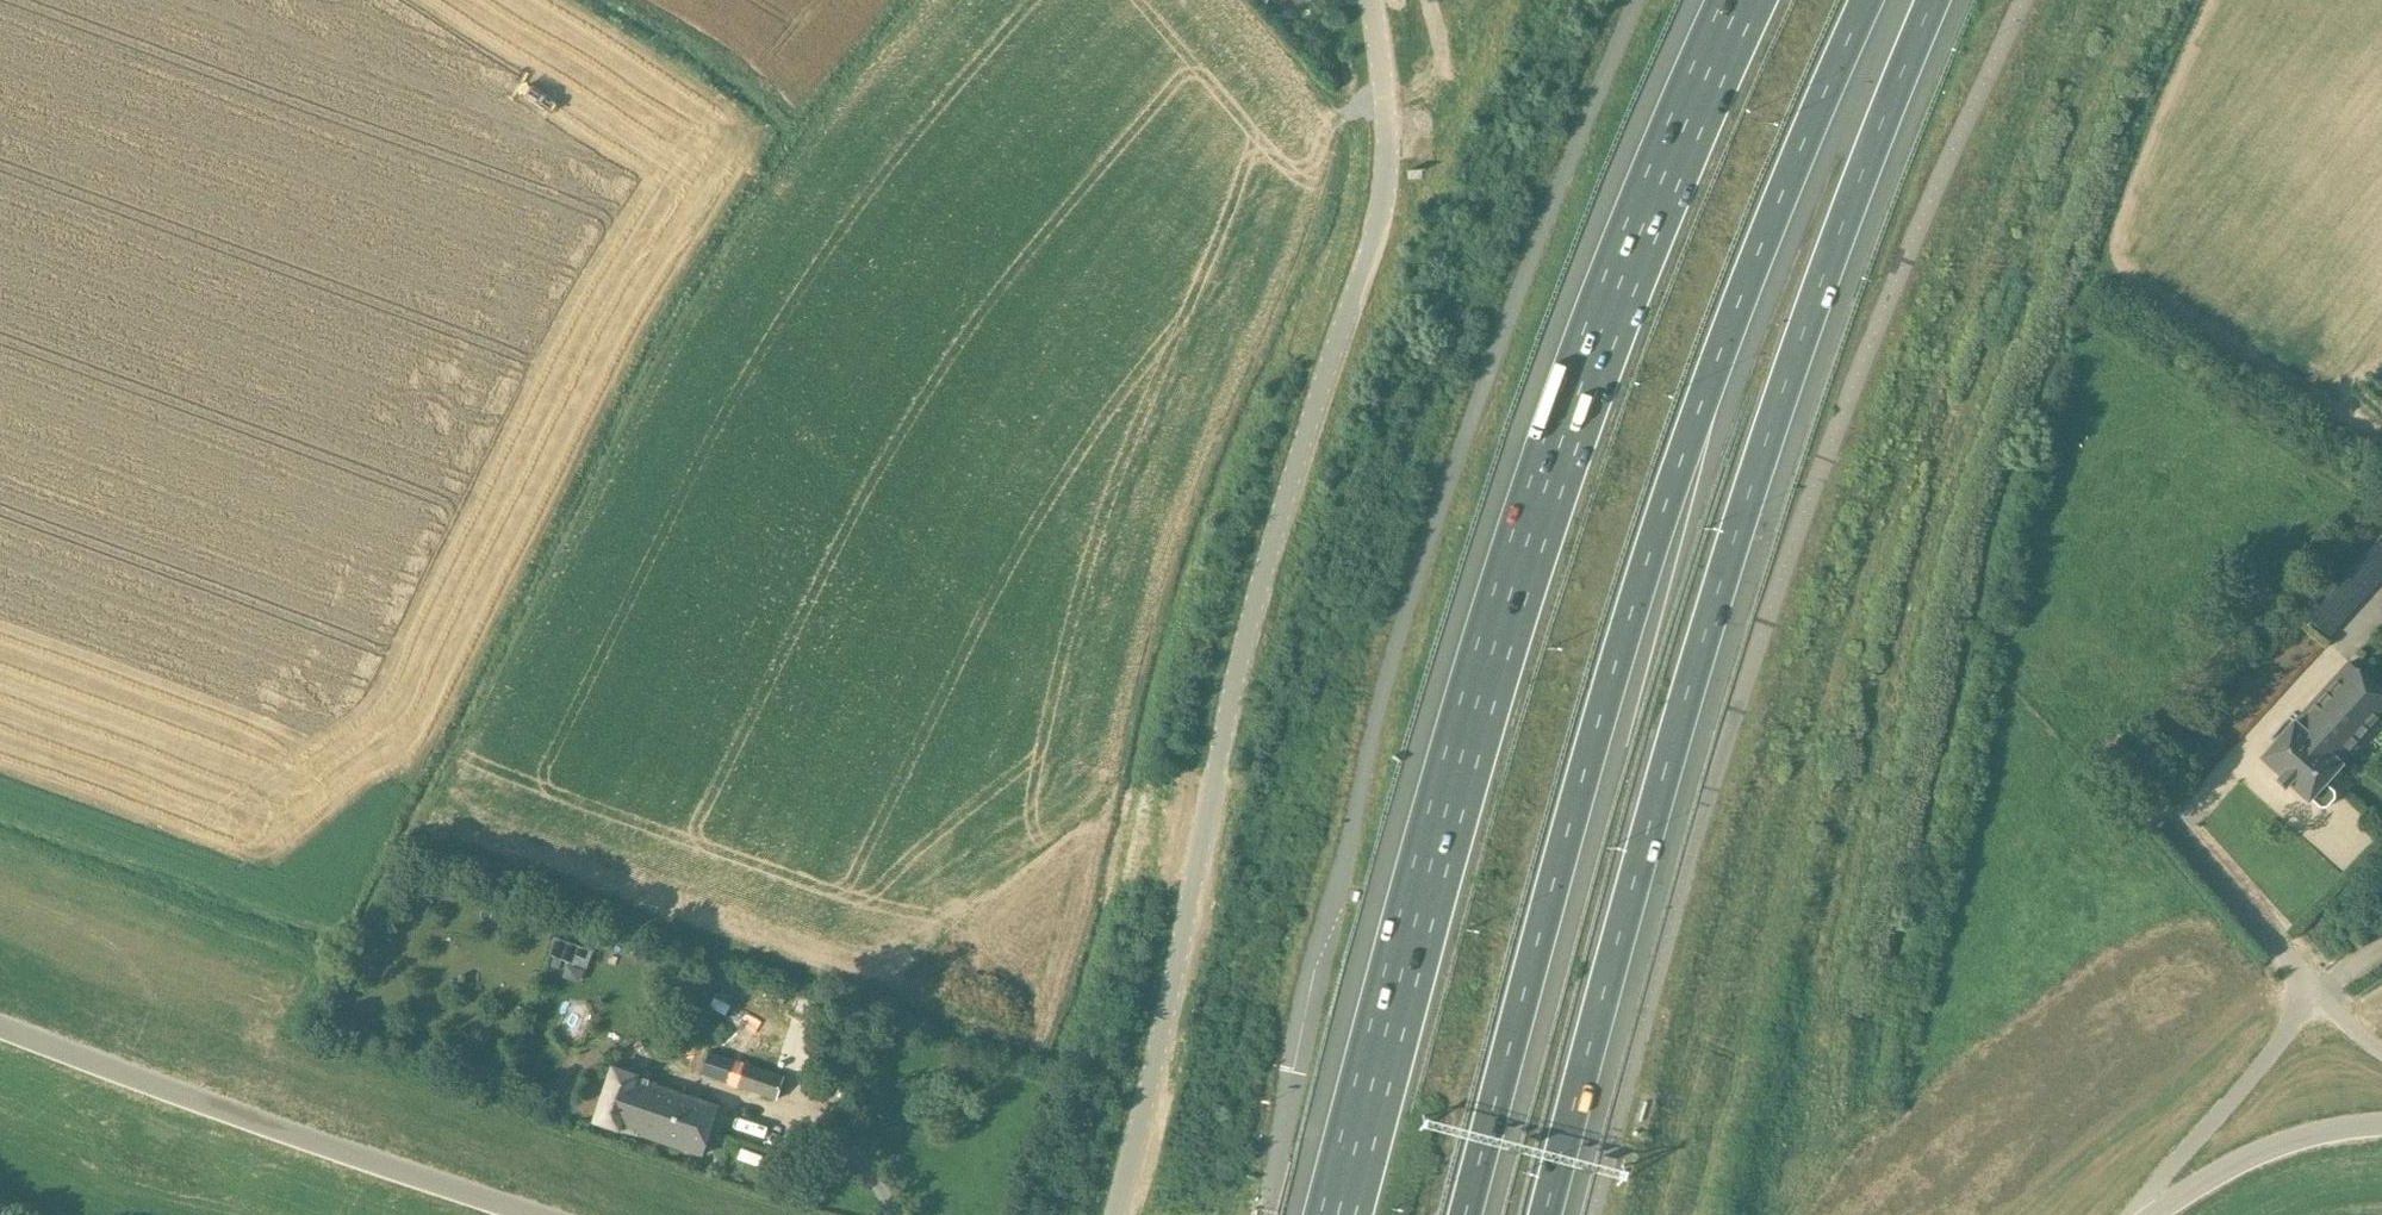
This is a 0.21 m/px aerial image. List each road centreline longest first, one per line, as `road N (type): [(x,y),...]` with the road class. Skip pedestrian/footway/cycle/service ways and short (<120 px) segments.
road 1 (motorway): [(1741,0),(1566,416),(1495,634),(1337,1214)]
road 2 (motorway): [(1464,1214),(1612,676),(1679,466),(1780,197),(1866,0)]
road 3 (motorway): [(1544,1214),(1745,507),(1838,236),(1933,0)]
road 4 (unclassified): [(1637,0),(1427,530),(1261,1214)]
road 5 (unclassified): [(1113,1214),(1170,992),(1242,644),(1321,388),(1385,225),(1382,76),(1370,0)]
road 6 (unclassified): [(519,1214),(0,1031)]
road 7 (unclassified): [(2381,1129),(2290,1145),(2213,1181),(2164,1214)]

